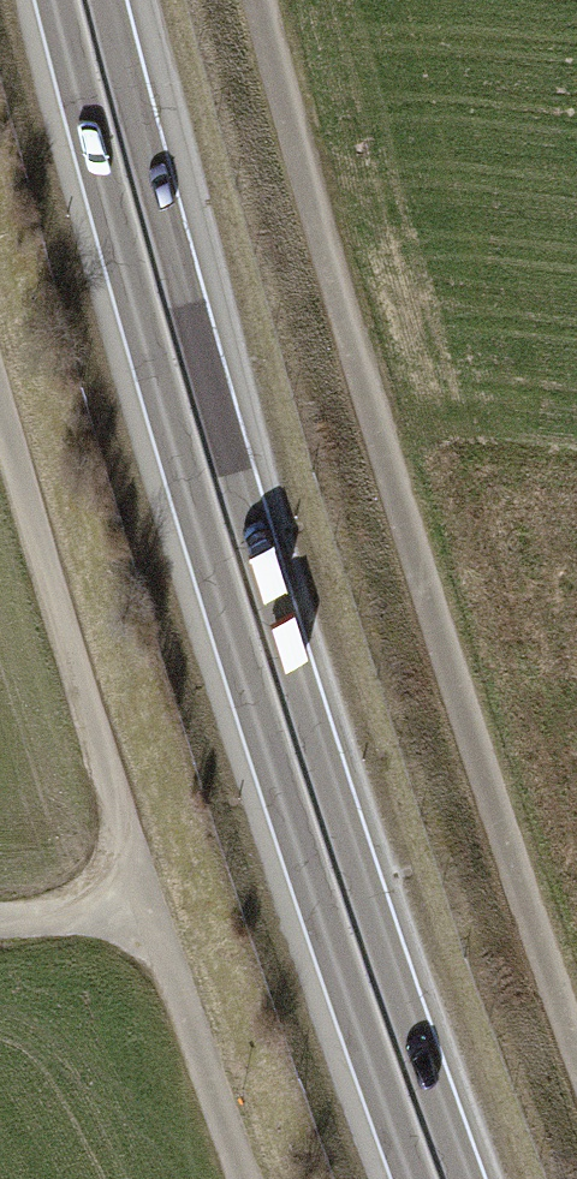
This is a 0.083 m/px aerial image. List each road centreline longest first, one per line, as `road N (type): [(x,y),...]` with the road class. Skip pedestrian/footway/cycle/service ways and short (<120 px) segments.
road 1 (trunk): [(466,1178),(333,794),(107,0)]
road 2 (trunk): [(60,0),(187,473),(415,1178)]
road 3 (trunk): [(576,1158),(377,533),(236,0)]
road 4 (track): [(257,0),(424,592),(576,1060)]
road 5 (track): [(0,428),(139,903),(240,1178)]
road 6 (track): [(0,917),(139,903)]

